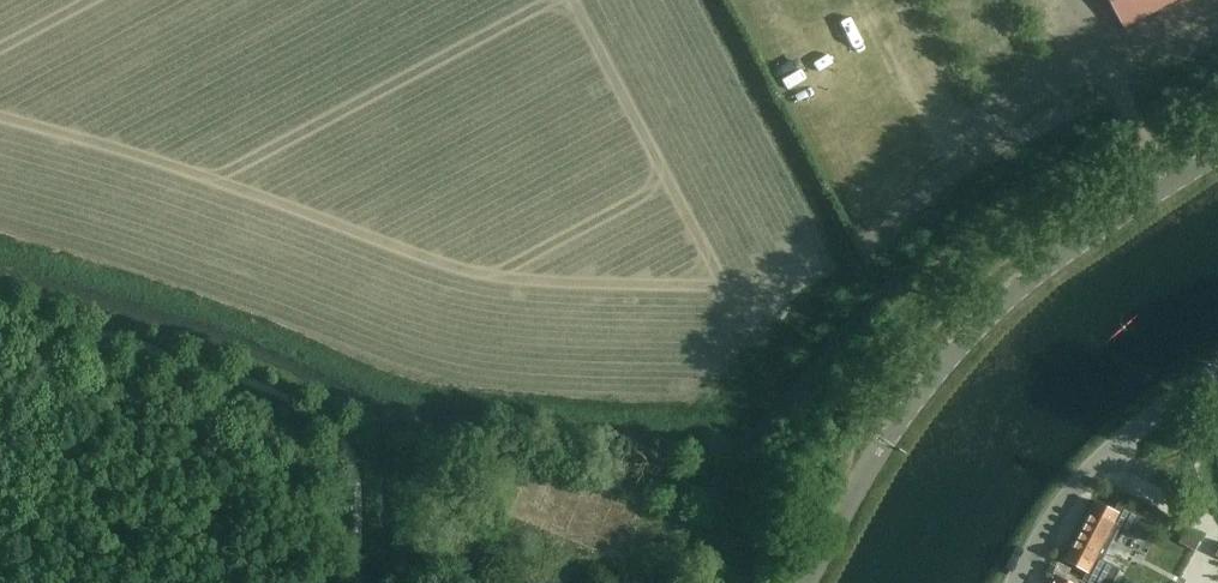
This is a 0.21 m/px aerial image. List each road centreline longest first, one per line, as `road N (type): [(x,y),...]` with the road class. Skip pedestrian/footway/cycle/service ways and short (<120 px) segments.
road 1 (unclassified): [(809,582),(925,384),(986,316),(1217,156)]
road 2 (unclassified): [(1015,582),(1064,501),(1130,435),(1217,366)]

